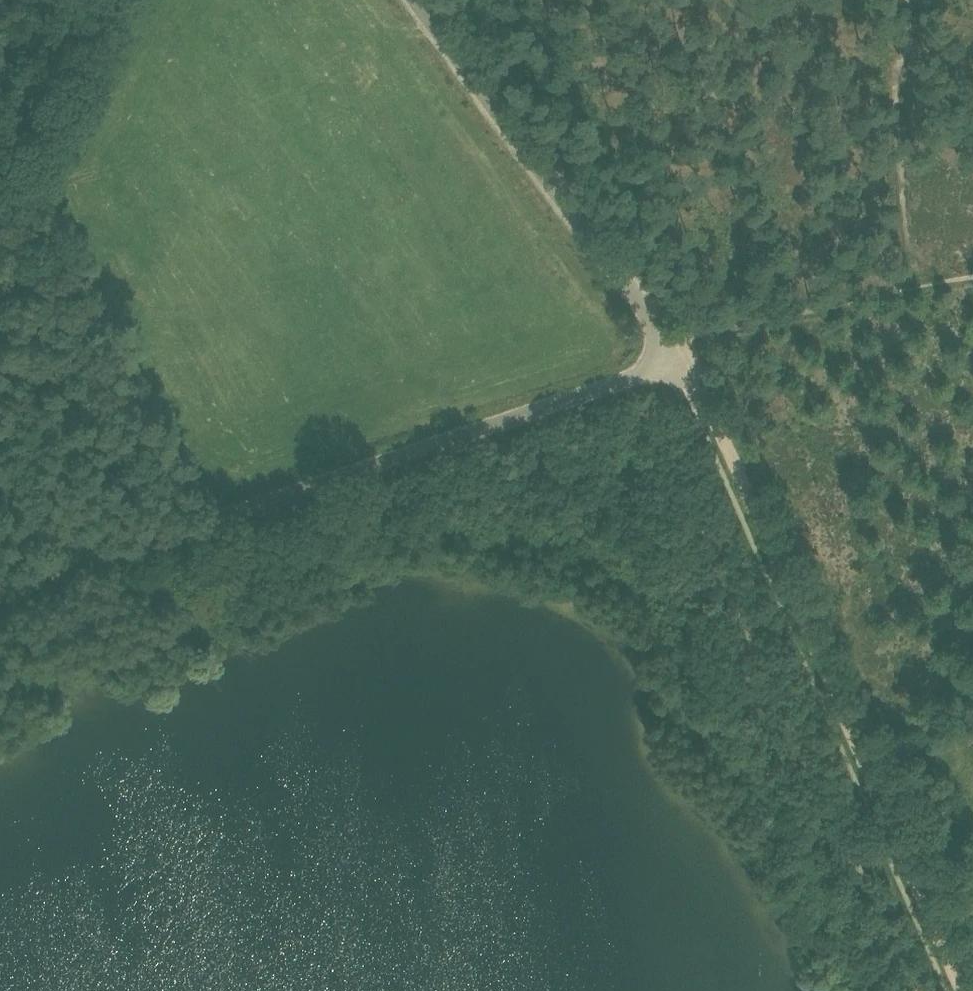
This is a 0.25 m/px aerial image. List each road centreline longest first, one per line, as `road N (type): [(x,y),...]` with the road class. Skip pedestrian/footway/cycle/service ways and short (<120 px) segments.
road 1 (unclassified): [(0,593),(679,360),(409,0)]
road 2 (track): [(679,360),(959,990)]

